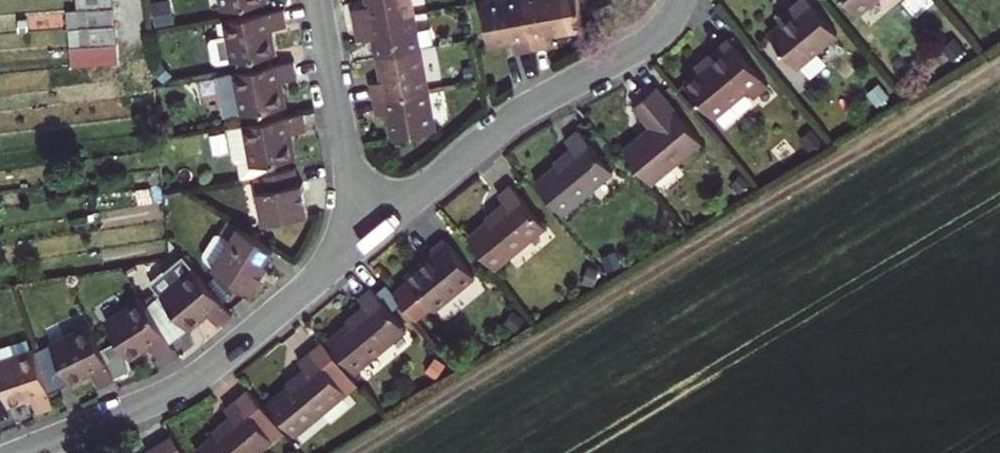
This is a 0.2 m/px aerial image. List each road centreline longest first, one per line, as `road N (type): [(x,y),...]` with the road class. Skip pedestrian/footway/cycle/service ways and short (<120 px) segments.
road 1 (residential): [(680,0),(637,49),(517,114),(361,242)]
road 2 (residential): [(361,242),(189,383),(22,452)]
road 3 (residential): [(320,0),(361,242)]

